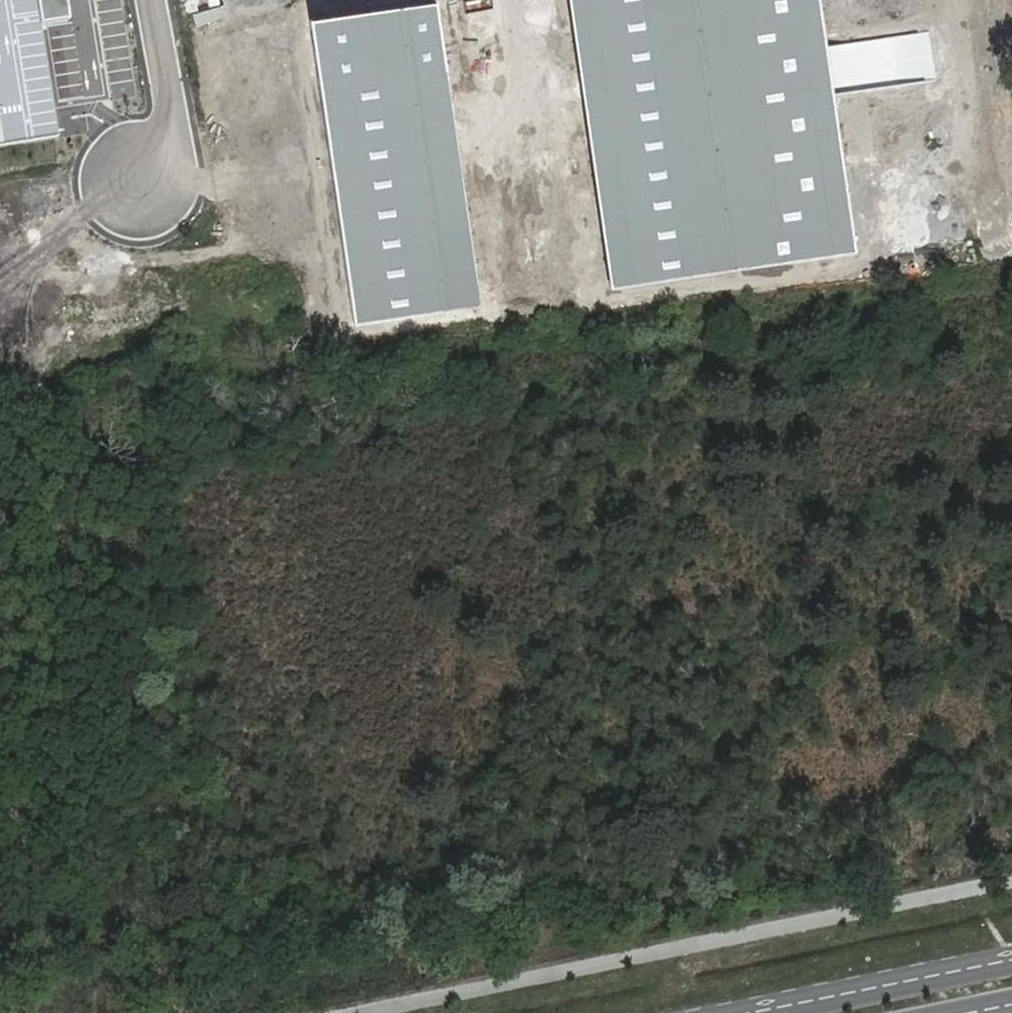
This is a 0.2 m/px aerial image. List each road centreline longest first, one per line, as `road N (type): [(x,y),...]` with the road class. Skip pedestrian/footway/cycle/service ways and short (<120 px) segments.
road 1 (secondary): [(1011,961),(755,1012)]
road 2 (residential): [(150,0),(173,122),(138,182)]

